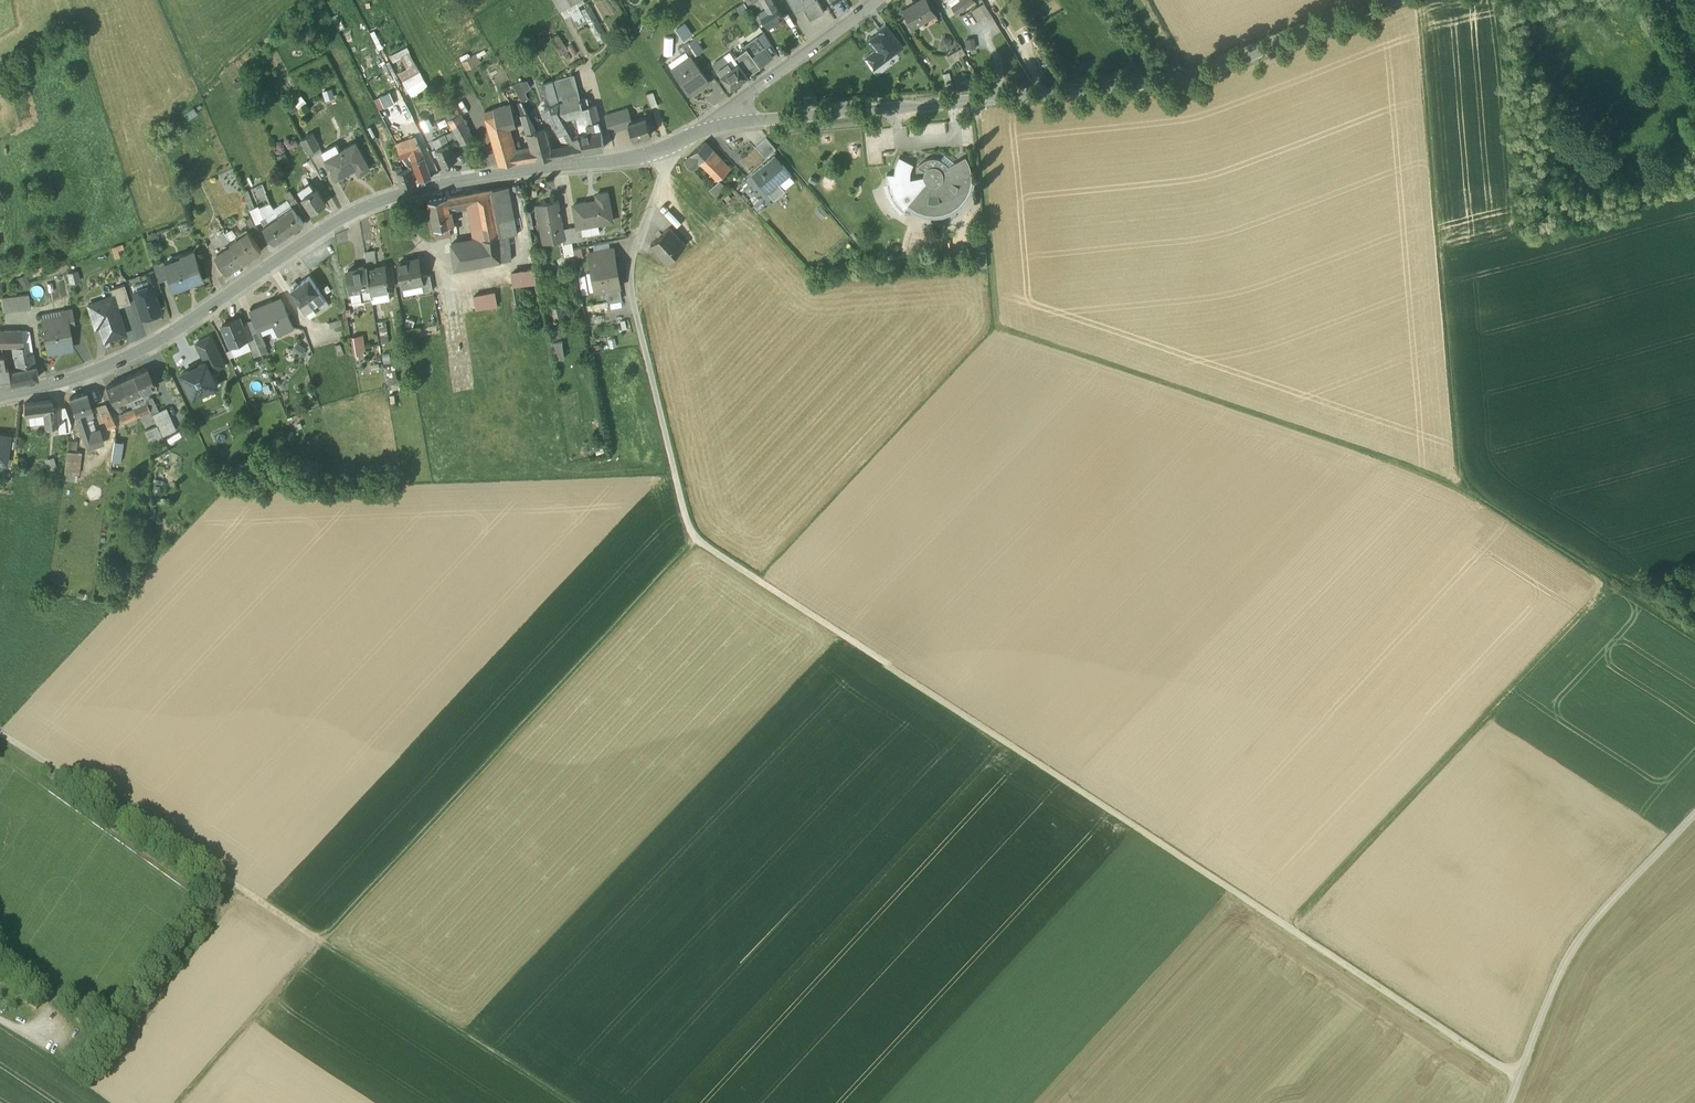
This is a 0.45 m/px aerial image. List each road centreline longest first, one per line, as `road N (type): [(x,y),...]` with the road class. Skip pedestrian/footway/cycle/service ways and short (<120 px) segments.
road 1 (track): [(638,323),(698,541),(1518,1077)]
road 2 (tertiary): [(730,124),(614,162),(370,203),(151,347),(91,375),(0,398)]
road 3 (track): [(1694,638),(1463,486),(1416,0)]
road 4 (track): [(1475,496),(1008,330),(996,316),(978,102)]
road 5 (tertiary): [(1402,0),(1163,84),(730,124)]
road 6 (track): [(319,941),(698,541)]
road 7 (track): [(1284,925),(1610,582)]
road 8 (track): [(0,734),(319,941)]
road 9 (track): [(1694,813),(1569,948),(1508,1102)]
road 10 (track): [(567,1102),(319,941)]
road 11 (track): [(319,941),(175,1102)]
road 12 (residential): [(730,124),(738,103),(882,0)]

